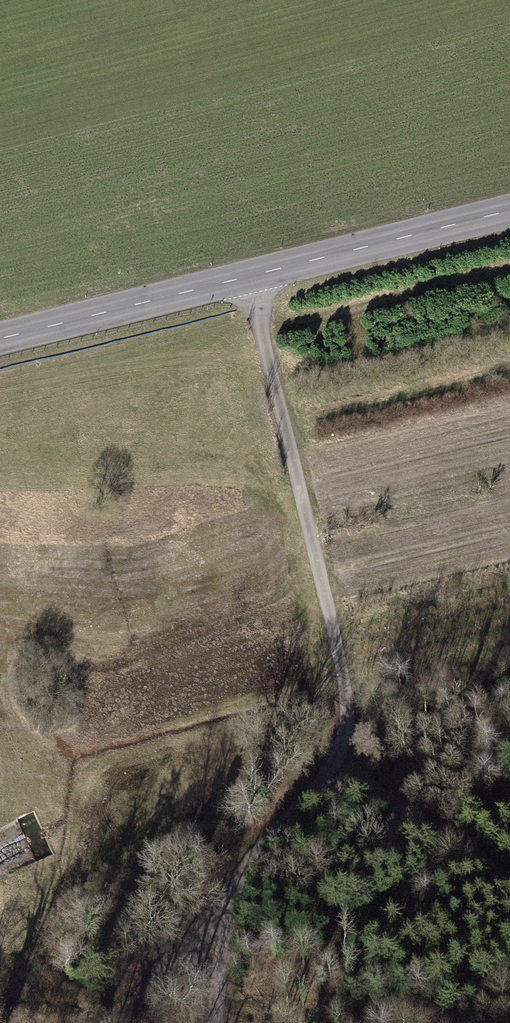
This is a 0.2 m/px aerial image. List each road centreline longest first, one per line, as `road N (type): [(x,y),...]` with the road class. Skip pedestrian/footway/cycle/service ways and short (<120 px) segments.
road 1 (track): [(213,1022),(220,939),(234,892),(322,780),(344,717),(248,276)]
road 2 (tertiary): [(509,210),(0,338)]
road 3 (track): [(509,883),(332,763)]

